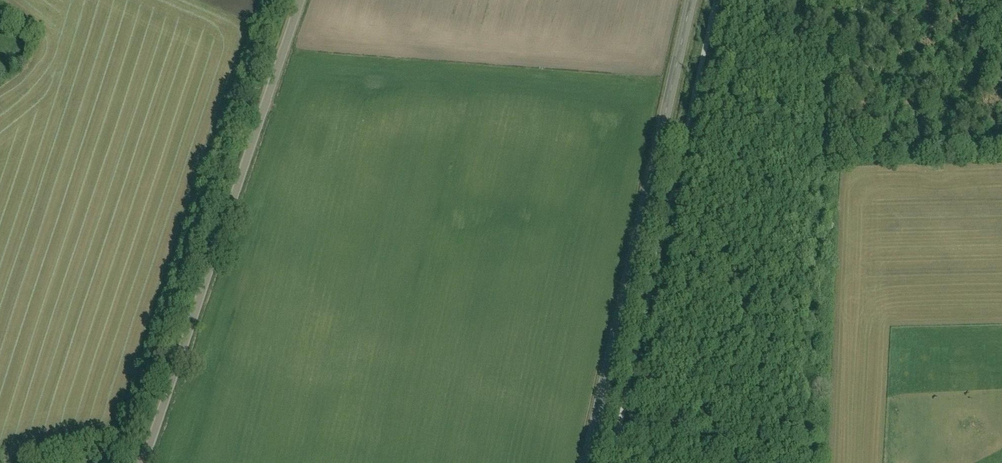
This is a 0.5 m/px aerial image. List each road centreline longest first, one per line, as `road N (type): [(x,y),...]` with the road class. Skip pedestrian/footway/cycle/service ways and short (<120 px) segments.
road 1 (unclassified): [(144,462),(301,0)]
road 2 (tertiary): [(691,0),(586,462)]

